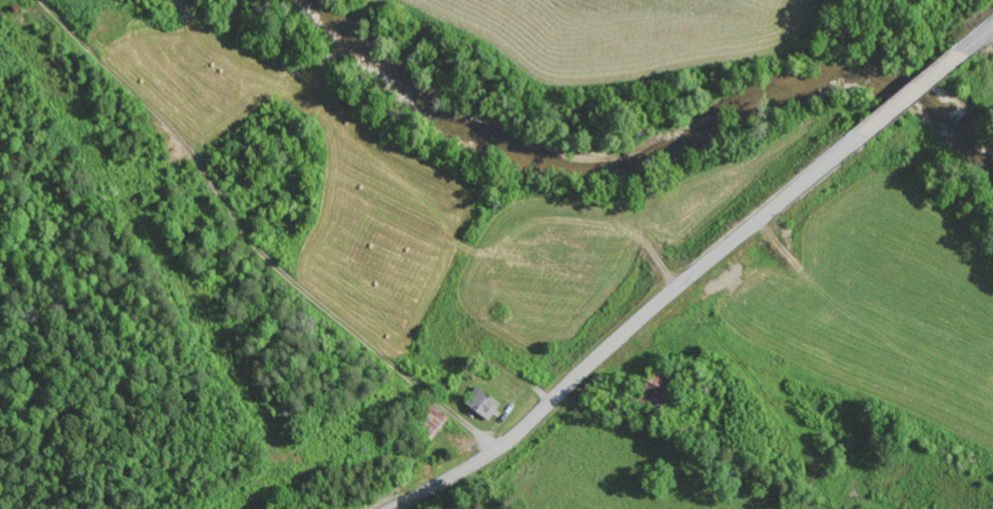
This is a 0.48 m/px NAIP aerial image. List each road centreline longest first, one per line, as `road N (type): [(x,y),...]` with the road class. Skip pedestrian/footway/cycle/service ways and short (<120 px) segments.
road 1 (secondary): [(386,508),(500,445),(665,297),(992,27)]
road 2 (residential): [(665,297),(621,267),(572,161),(408,61),(352,0)]

